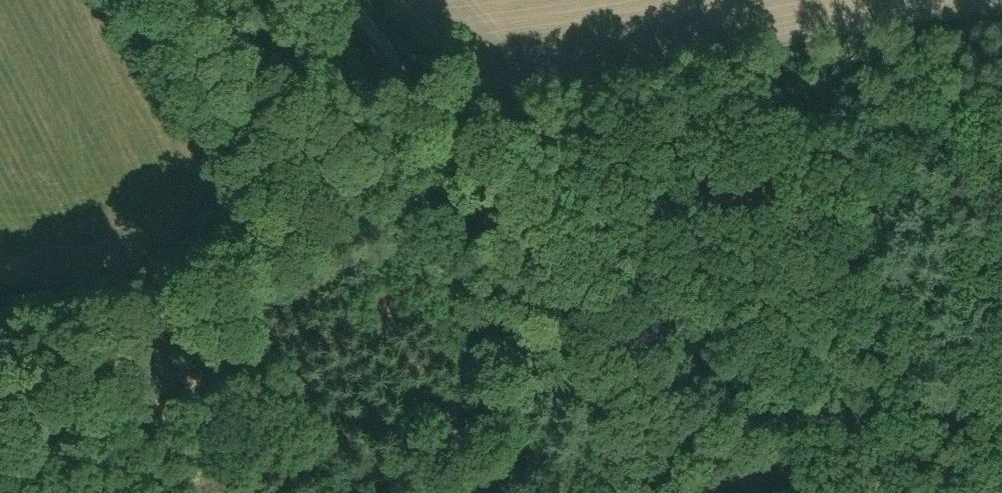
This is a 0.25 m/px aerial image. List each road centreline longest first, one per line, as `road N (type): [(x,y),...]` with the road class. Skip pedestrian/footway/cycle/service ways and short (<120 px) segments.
road 1 (track): [(348,0),(757,492)]
road 2 (track): [(871,492),(1001,443)]

